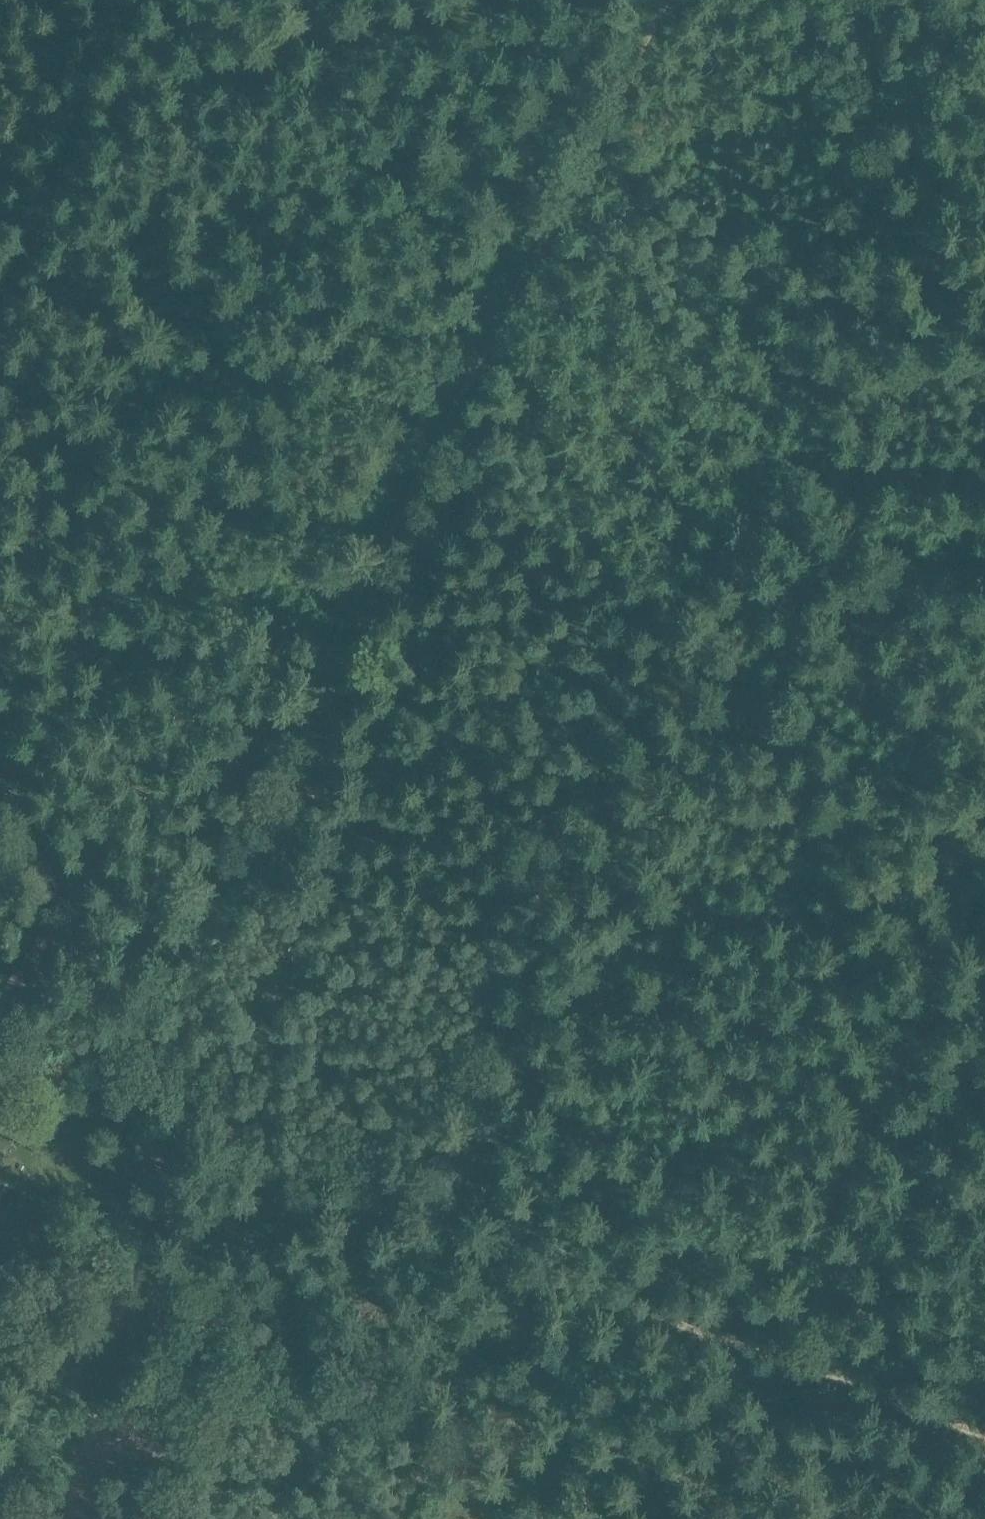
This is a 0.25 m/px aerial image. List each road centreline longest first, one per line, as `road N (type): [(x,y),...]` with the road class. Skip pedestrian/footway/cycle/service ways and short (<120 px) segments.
road 1 (track): [(132,1005),(659,0)]
road 2 (track): [(984,1434),(350,1196),(258,1148),(132,1005)]
road 3 (track): [(0,765),(132,1005)]
road 4 (track): [(0,1091),(132,1005)]

